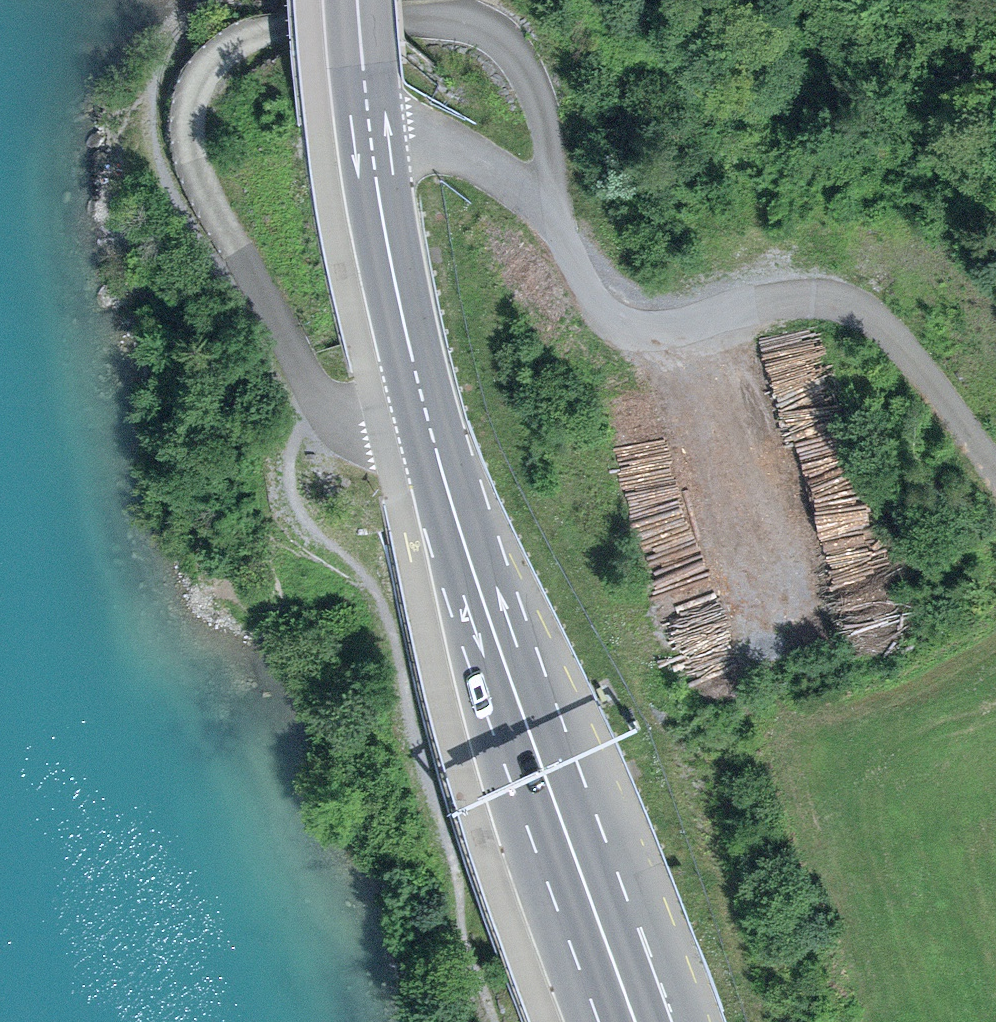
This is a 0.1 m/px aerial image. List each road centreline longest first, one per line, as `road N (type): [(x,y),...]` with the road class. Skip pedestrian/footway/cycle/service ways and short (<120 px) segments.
road 1 (track): [(554,201),(532,74),(504,36),(470,21),(266,25),(220,59),(189,109),(193,153),(233,243),(335,406),(379,423),(428,425)]
road 2 (trunk): [(373,150),(409,157),(434,175),(456,211),(682,1021)]
road 3 (trunk): [(682,728),(593,92),(589,0)]
road 4 (primary): [(634,1021),(428,425)]
road 5 (primary): [(428,425),(595,1021)]
road 6 (track): [(554,201),(607,321),(646,330),(799,295),(838,301),(895,333),(995,466)]
road 7 (track): [(895,333),(822,202),(758,40),(717,0)]
road 8 (trunk): [(768,1021),(729,837),(682,728)]
road 9 (trunk): [(724,1021),(682,728)]
road 10 (primary): [(428,425),(373,150)]
road 11 (track): [(627,0),(429,21)]
road 12 (track): [(373,150),(426,147),(480,162),(554,201)]
road 13 (primary): [(373,150),(359,0)]

